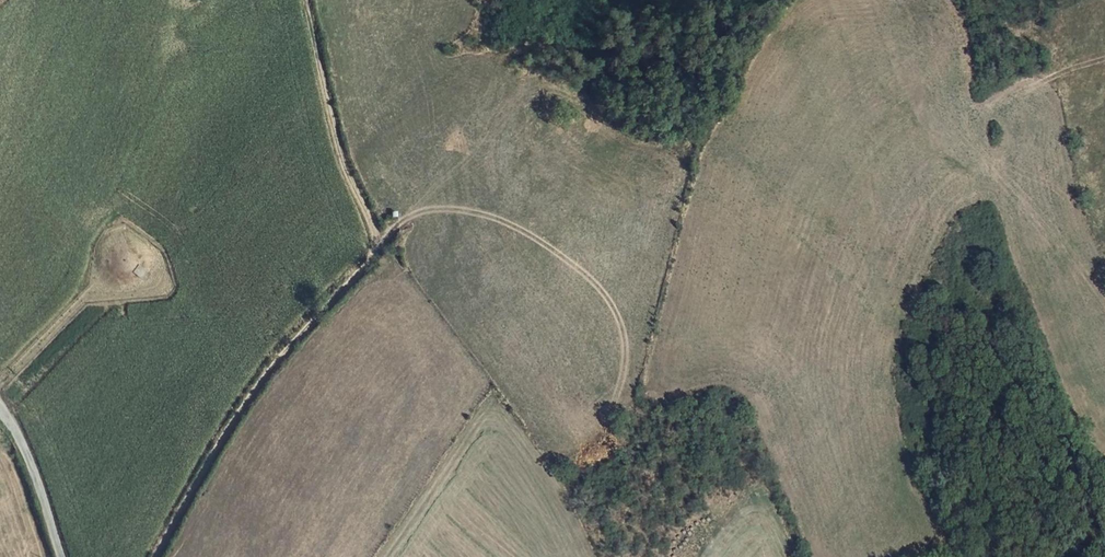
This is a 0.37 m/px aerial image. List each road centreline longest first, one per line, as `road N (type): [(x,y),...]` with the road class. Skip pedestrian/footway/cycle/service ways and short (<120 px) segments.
road 1 (track): [(155,556),(204,464),(279,359),(375,249),(331,129),(306,0)]
road 2 (unclassified): [(0,408),(32,460),(62,556)]

